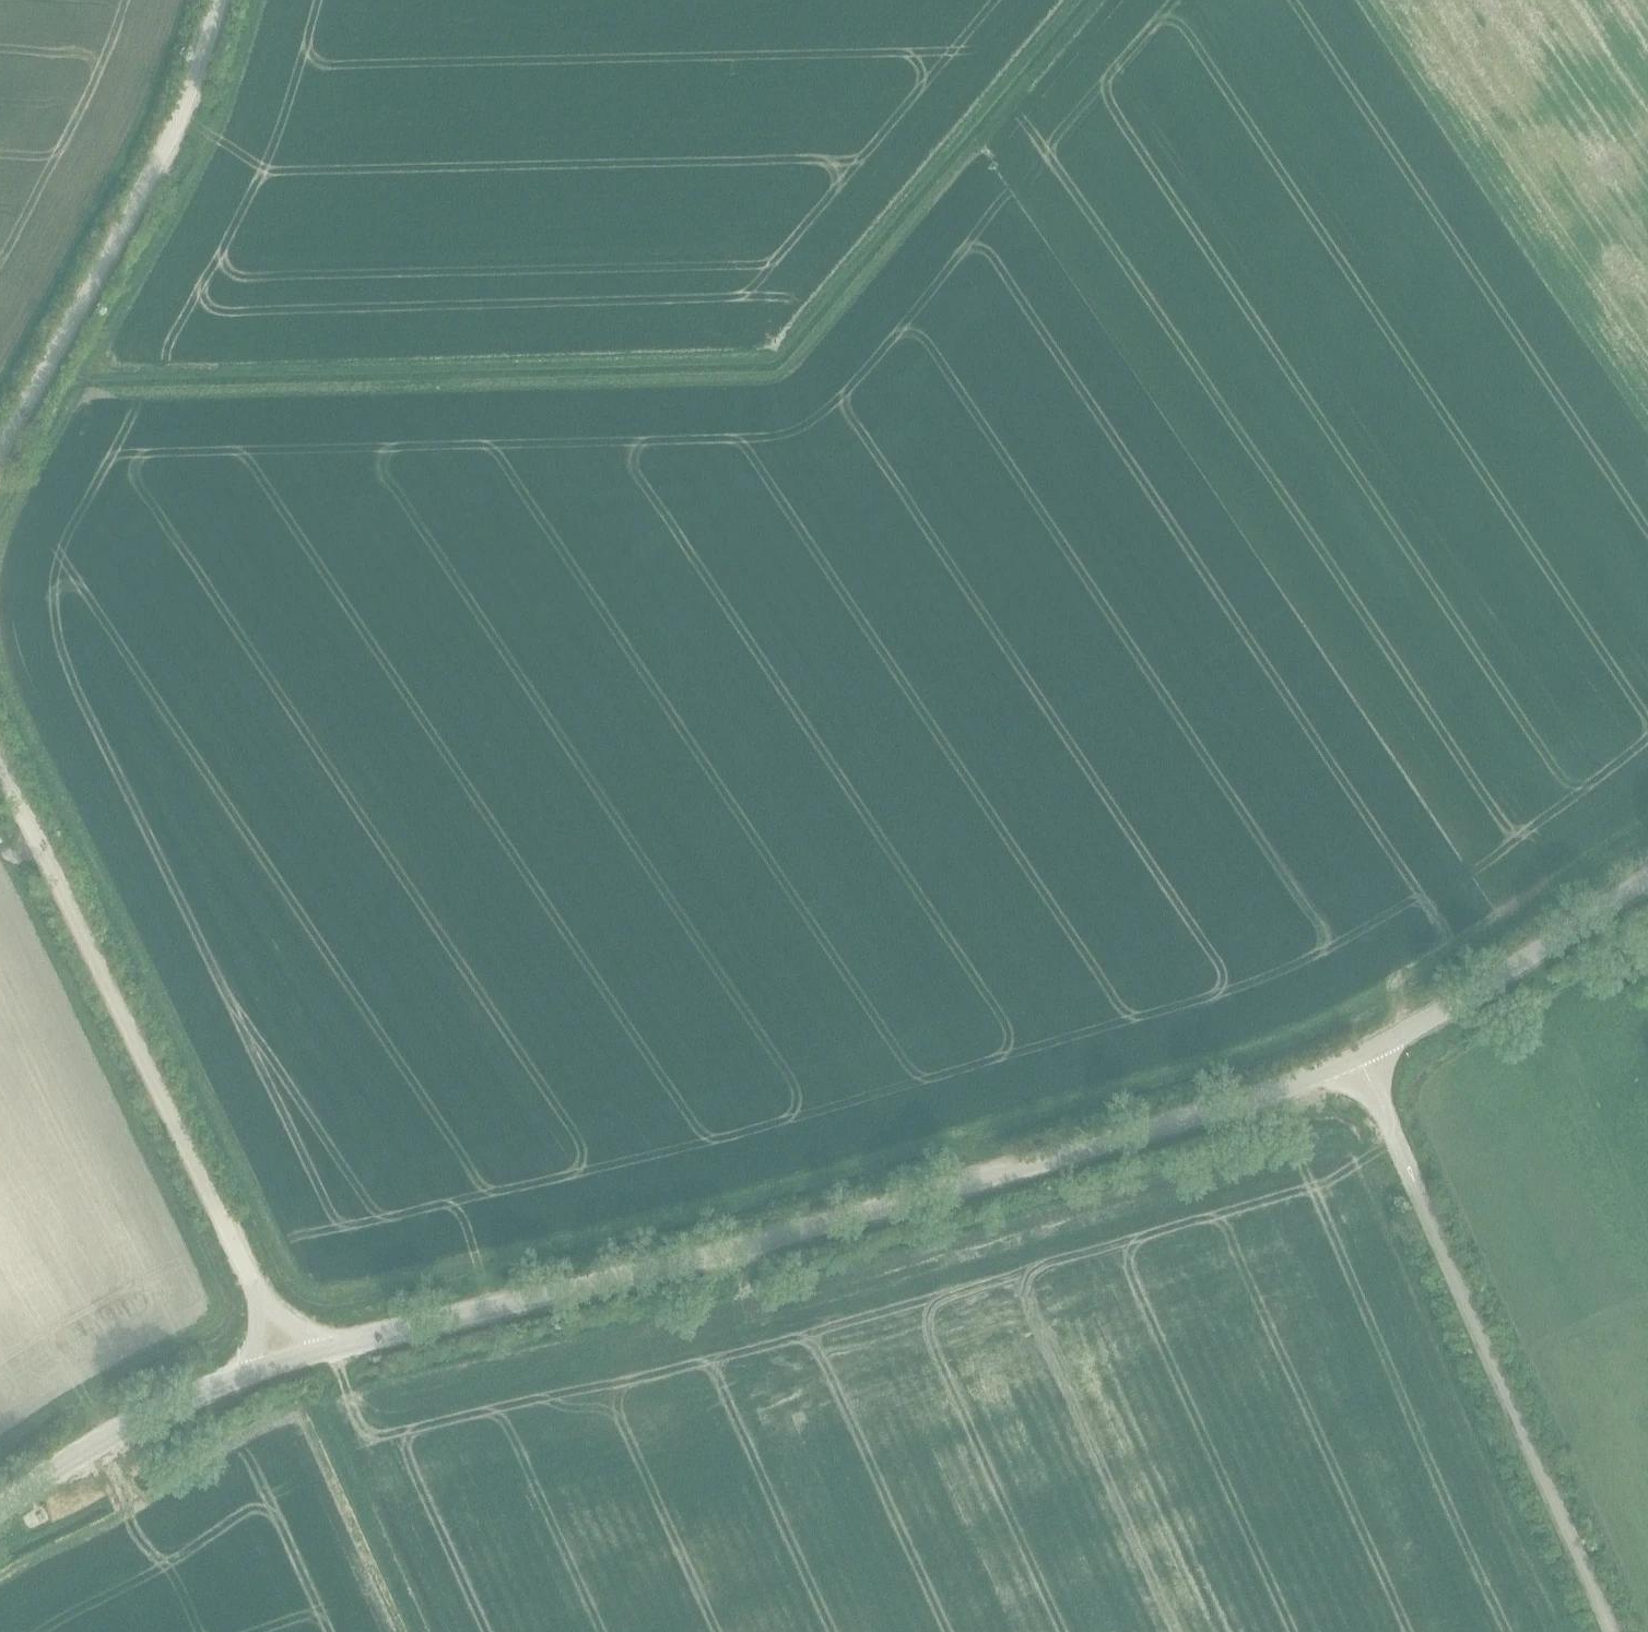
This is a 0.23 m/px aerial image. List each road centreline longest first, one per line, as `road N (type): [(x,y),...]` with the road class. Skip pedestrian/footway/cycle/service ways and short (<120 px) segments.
road 1 (tertiary): [(286,1361),(974,1182),(1271,1090),(1356,1056)]
road 2 (unclassified): [(286,1361),(0,754)]
road 3 (unclassified): [(1613,1631),(1356,1056)]
road 4 (unclassified): [(0,450),(181,110),(218,0)]
road 5 (tertiary): [(1356,1056),(1473,991),(1647,876)]
road 6 (tertiary): [(0,1510),(131,1424),(286,1361)]

